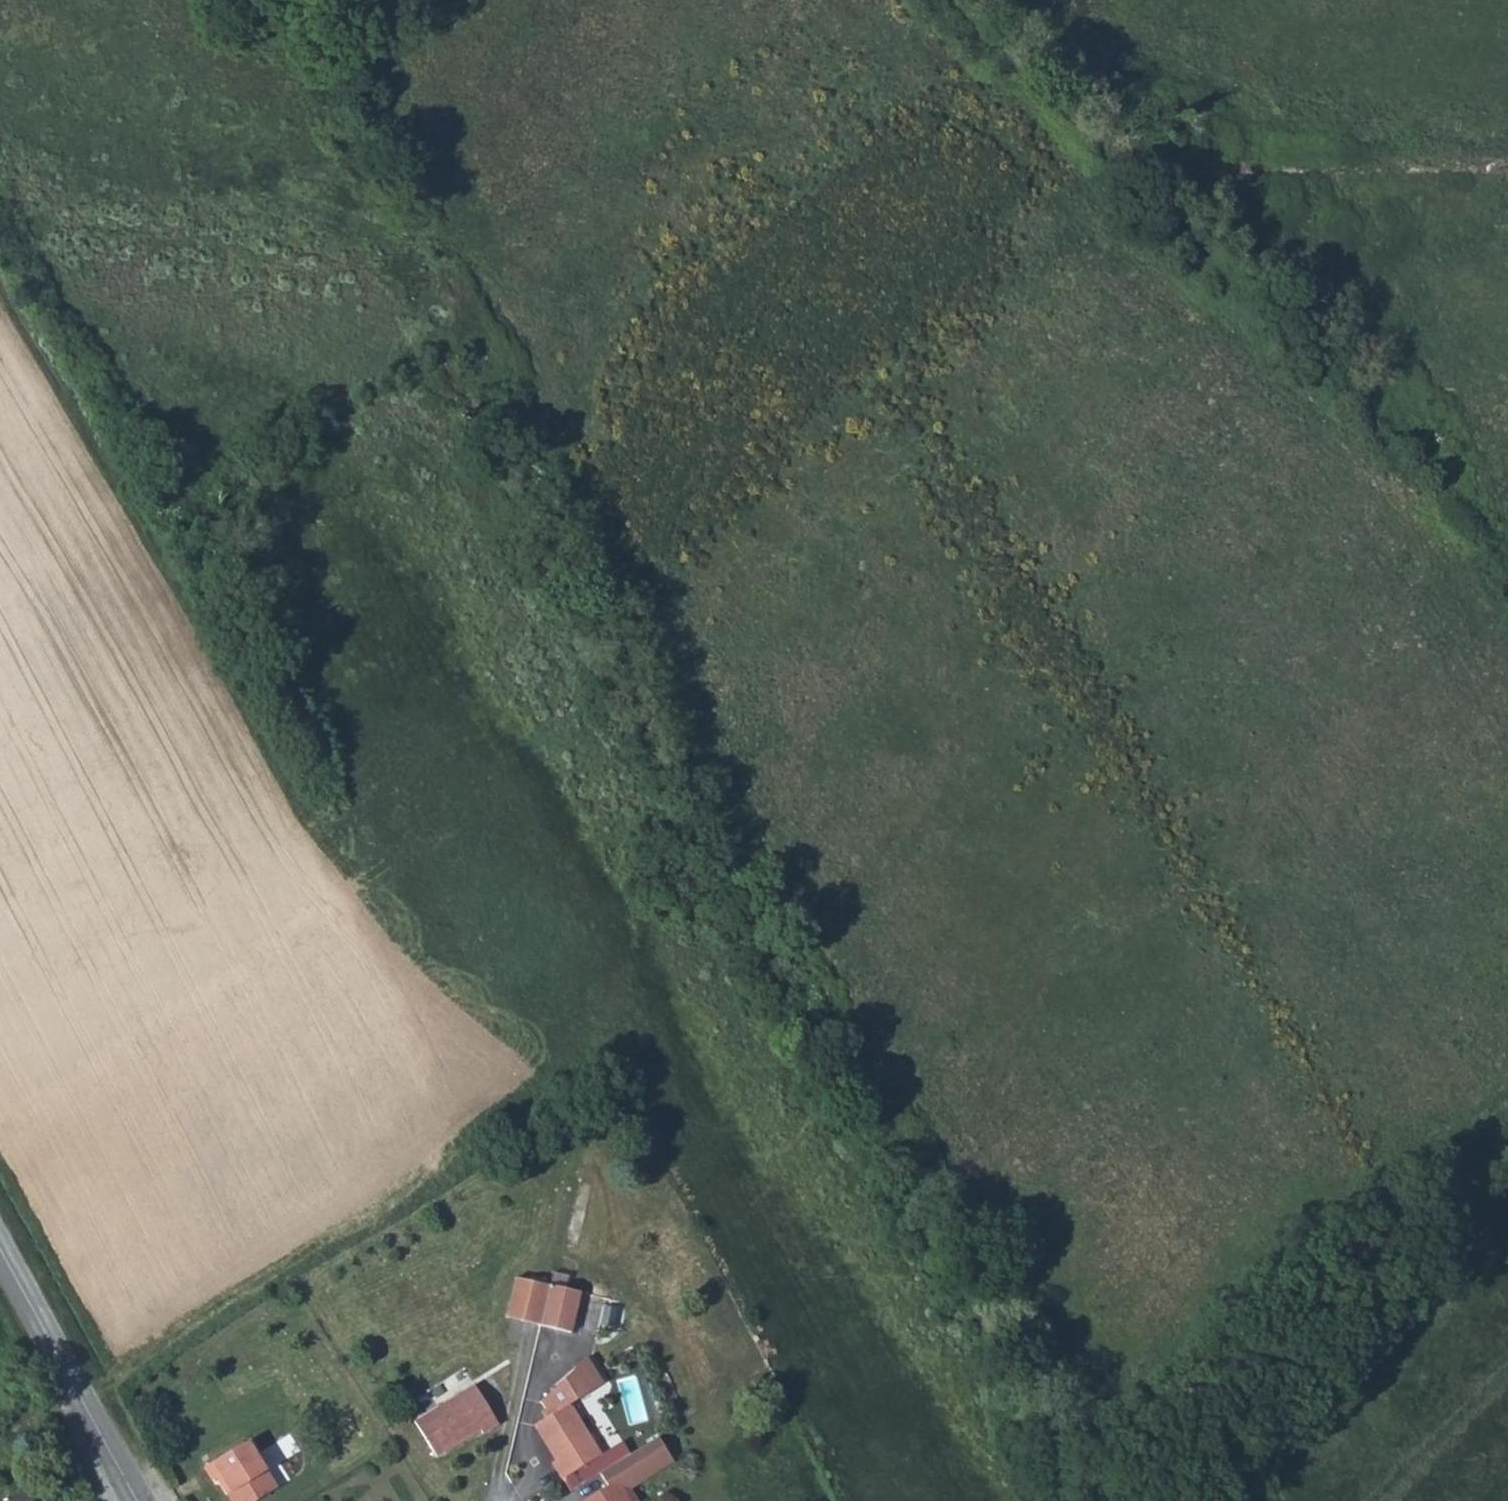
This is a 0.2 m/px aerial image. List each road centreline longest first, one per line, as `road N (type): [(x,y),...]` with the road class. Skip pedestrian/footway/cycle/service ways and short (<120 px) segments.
road 1 (tertiary): [(136,1500),(0,1252)]

